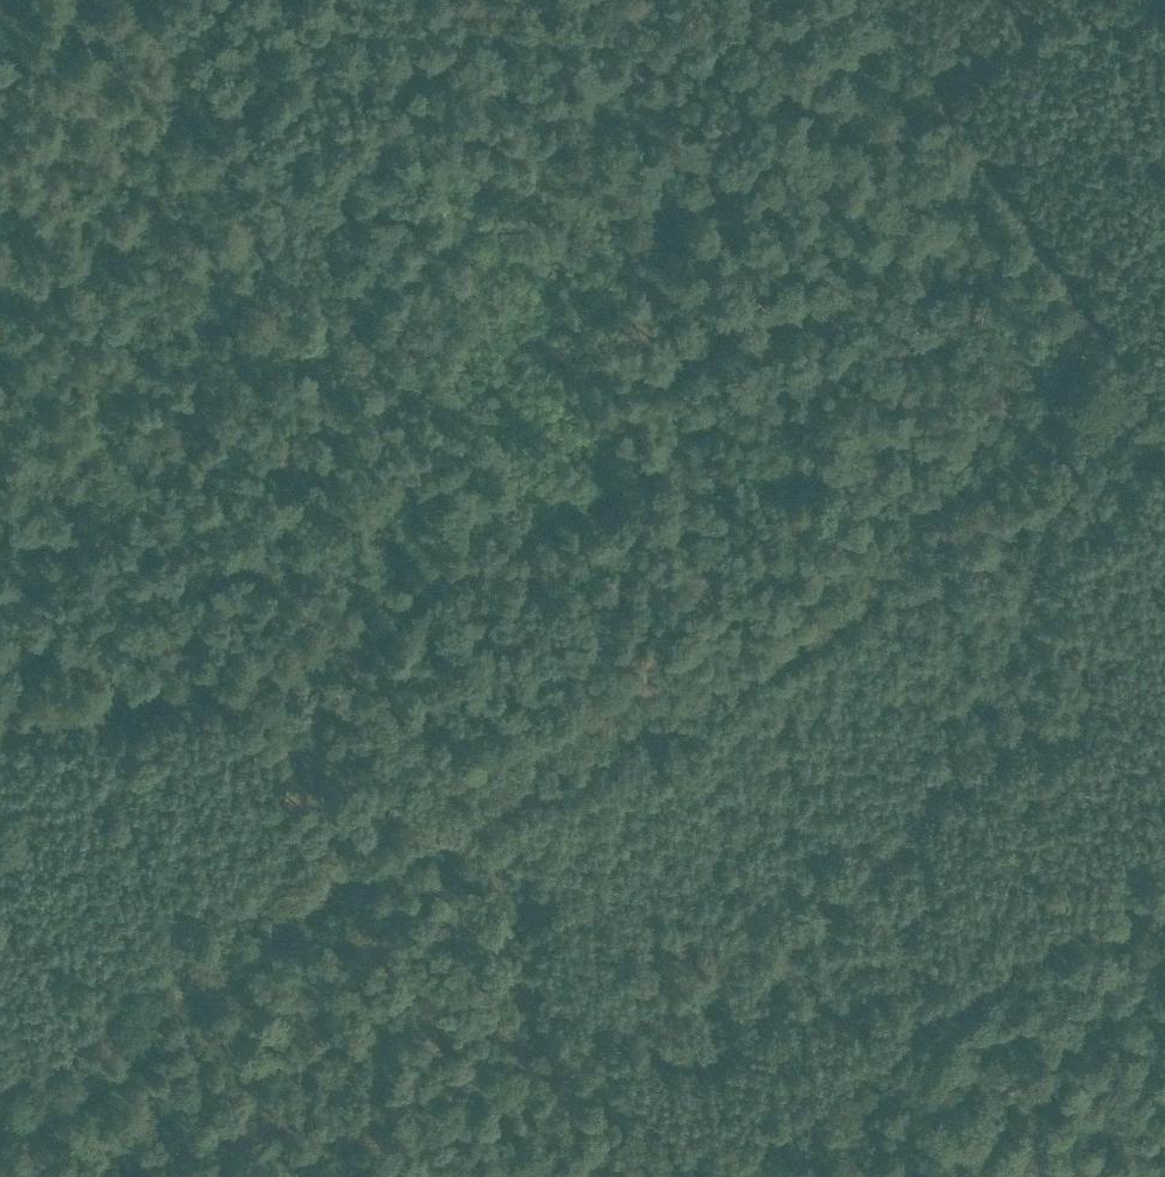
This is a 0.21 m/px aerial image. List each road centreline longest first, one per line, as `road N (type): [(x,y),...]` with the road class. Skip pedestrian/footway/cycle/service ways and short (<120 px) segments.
road 1 (track): [(1164,441),(867,606),(328,880),(119,1072),(35,1119),(0,1127)]
road 2 (track): [(1164,415),(889,0)]

